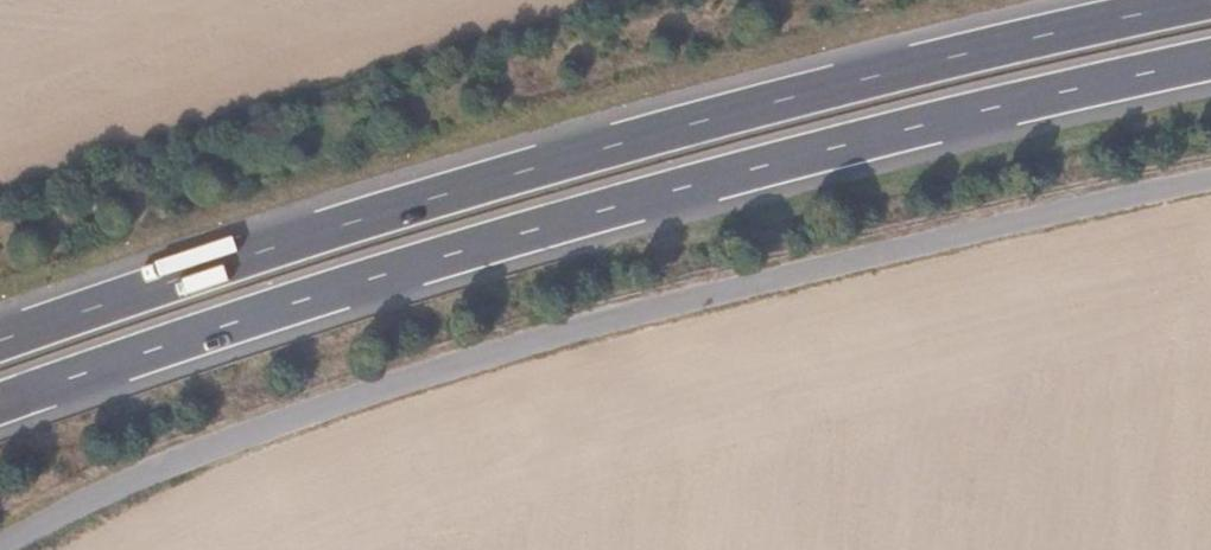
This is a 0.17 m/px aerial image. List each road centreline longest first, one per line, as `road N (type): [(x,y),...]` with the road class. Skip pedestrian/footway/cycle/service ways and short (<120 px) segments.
road 1 (trunk): [(0,408),(400,271),(724,173),(1210,58)]
road 2 (trunk): [(1186,0),(385,208),(0,342)]

